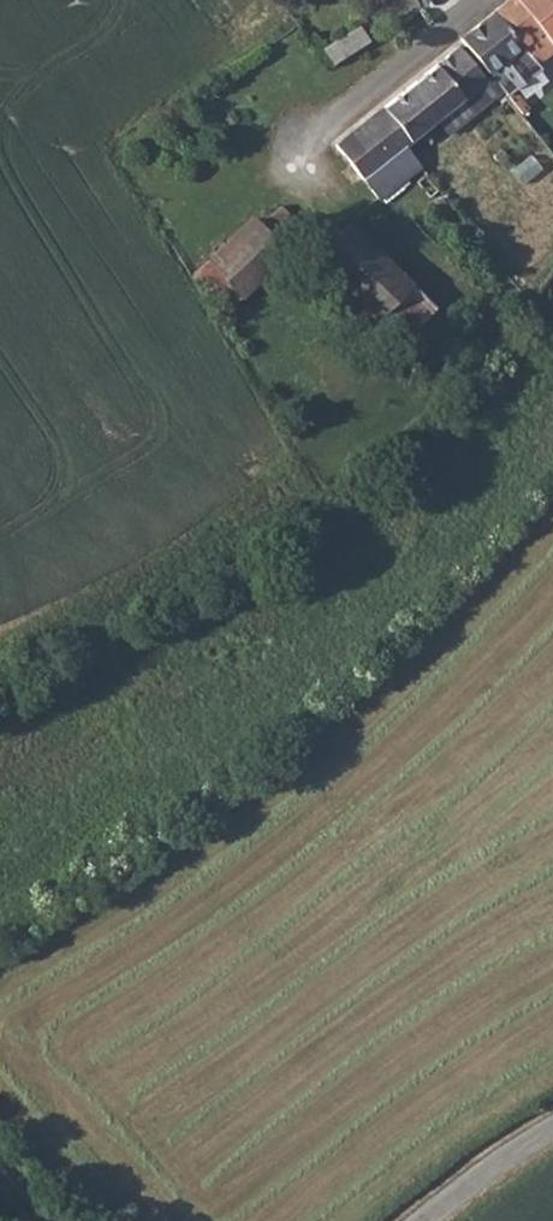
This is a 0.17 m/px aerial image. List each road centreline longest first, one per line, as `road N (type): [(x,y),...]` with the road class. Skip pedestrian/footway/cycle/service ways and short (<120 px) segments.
road 1 (residential): [(552,1133),(494,1164),(424,1220)]

